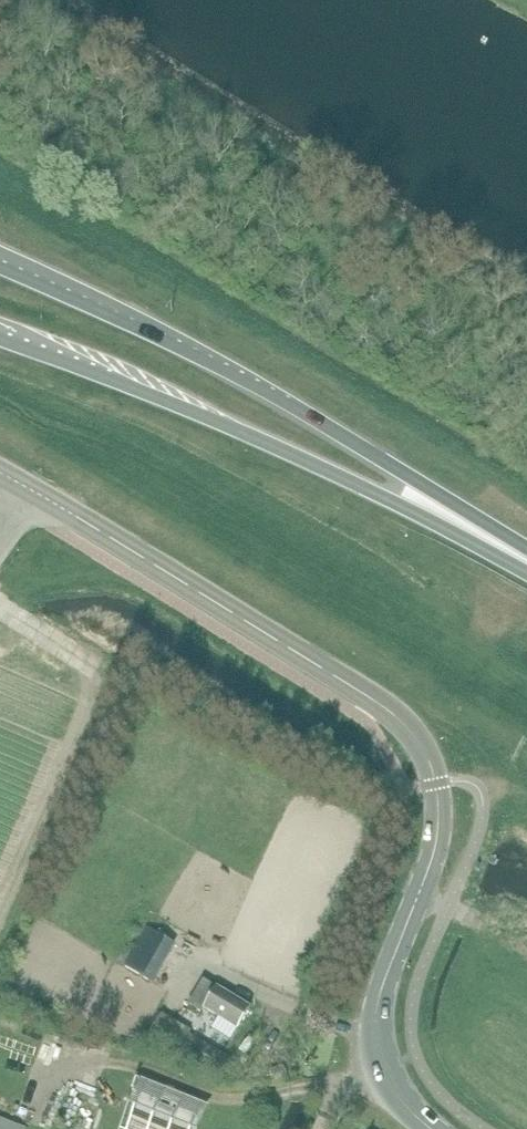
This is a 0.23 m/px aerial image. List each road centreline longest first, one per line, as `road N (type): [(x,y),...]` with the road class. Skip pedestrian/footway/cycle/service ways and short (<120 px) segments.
road 1 (tertiary): [(430,1128),(390,1083),(377,1028),(386,975),(440,836),(438,783),(427,754),(366,695),(32,490)]
road 2 (primary): [(526,556),(292,404),(0,261)]
road 3 (primary): [(0,329),(140,382),(526,566)]

